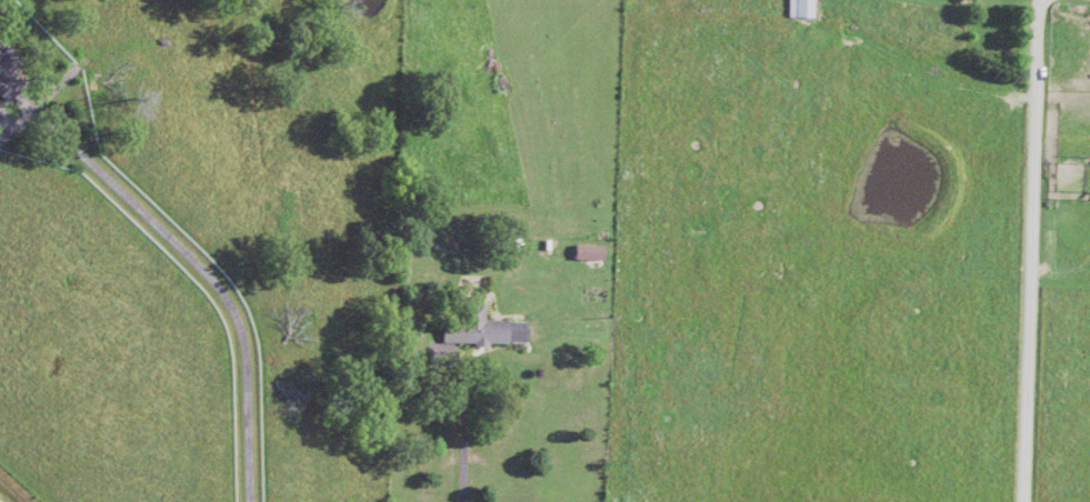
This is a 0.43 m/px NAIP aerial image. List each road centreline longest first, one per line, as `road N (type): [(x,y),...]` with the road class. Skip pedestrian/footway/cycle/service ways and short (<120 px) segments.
road 1 (residential): [(131,501),(0,458)]

